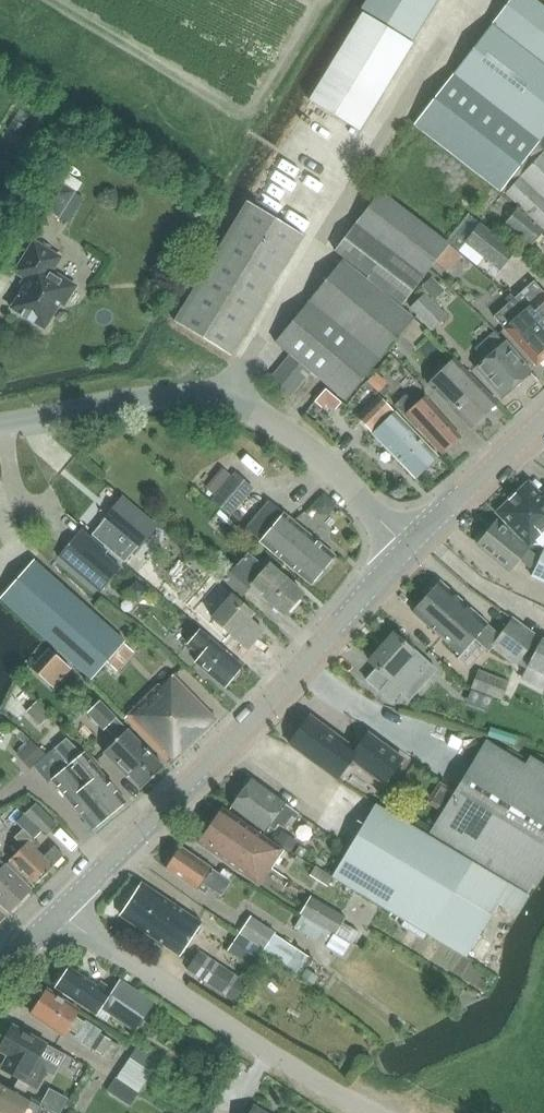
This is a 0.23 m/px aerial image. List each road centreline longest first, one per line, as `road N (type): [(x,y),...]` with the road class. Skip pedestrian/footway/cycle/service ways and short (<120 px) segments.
road 1 (tertiary): [(55,911),(411,547)]
road 2 (unclassified): [(226,399),(468,0)]
road 3 (residential): [(366,1112),(160,988),(55,911)]
road 4 (unclassified): [(411,547),(278,426),(226,399)]
road 5 (unclassified): [(226,399),(175,397),(0,426)]
road 6 (tertiary): [(411,547),(543,425)]

